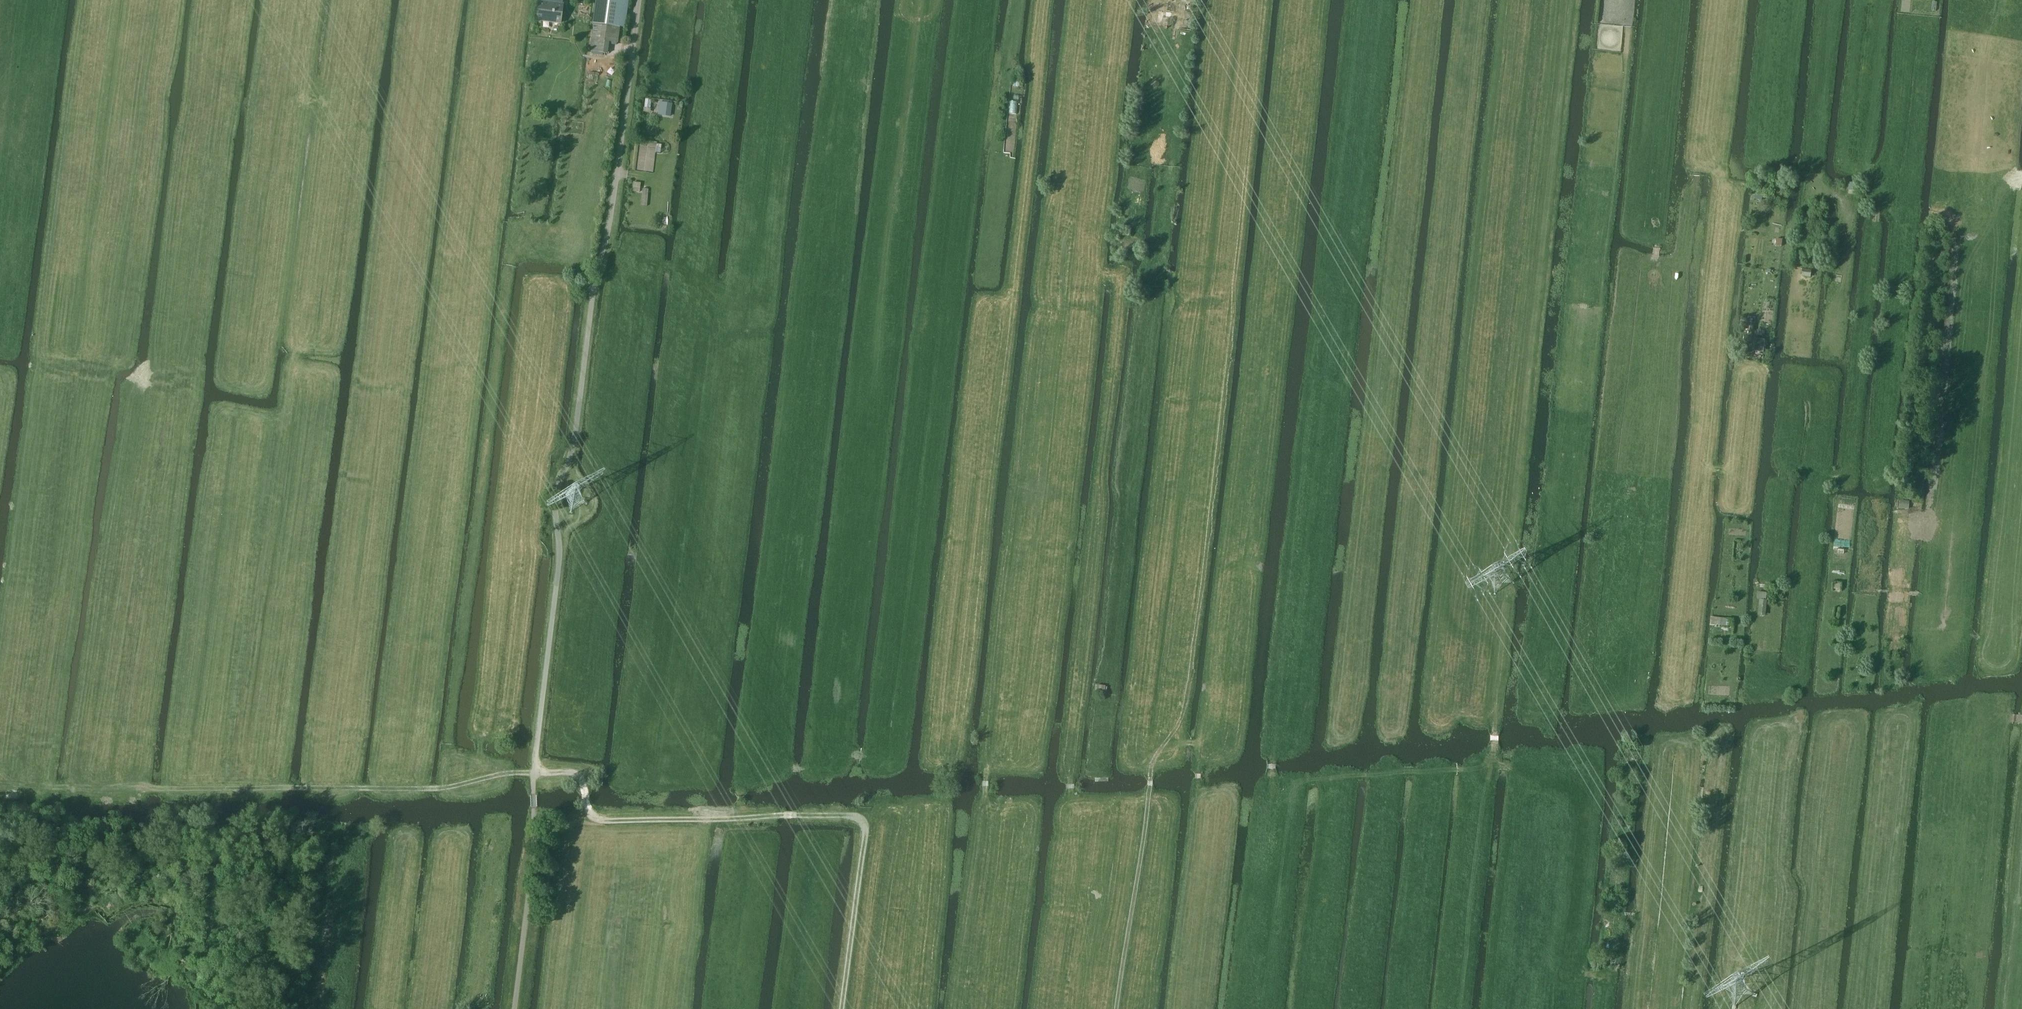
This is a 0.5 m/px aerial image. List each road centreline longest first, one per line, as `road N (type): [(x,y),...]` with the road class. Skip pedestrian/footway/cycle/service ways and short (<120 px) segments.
road 1 (track): [(836,1008),(868,826),(852,813),(596,820),(572,773),(513,772),(446,787),(39,783),(60,676)]
road 2 (track): [(1114,1008),(1152,763),(1185,709),(1264,0)]
road 3 (track): [(1314,356),(1356,0)]
road 4 (track): [(68,160),(88,0)]

